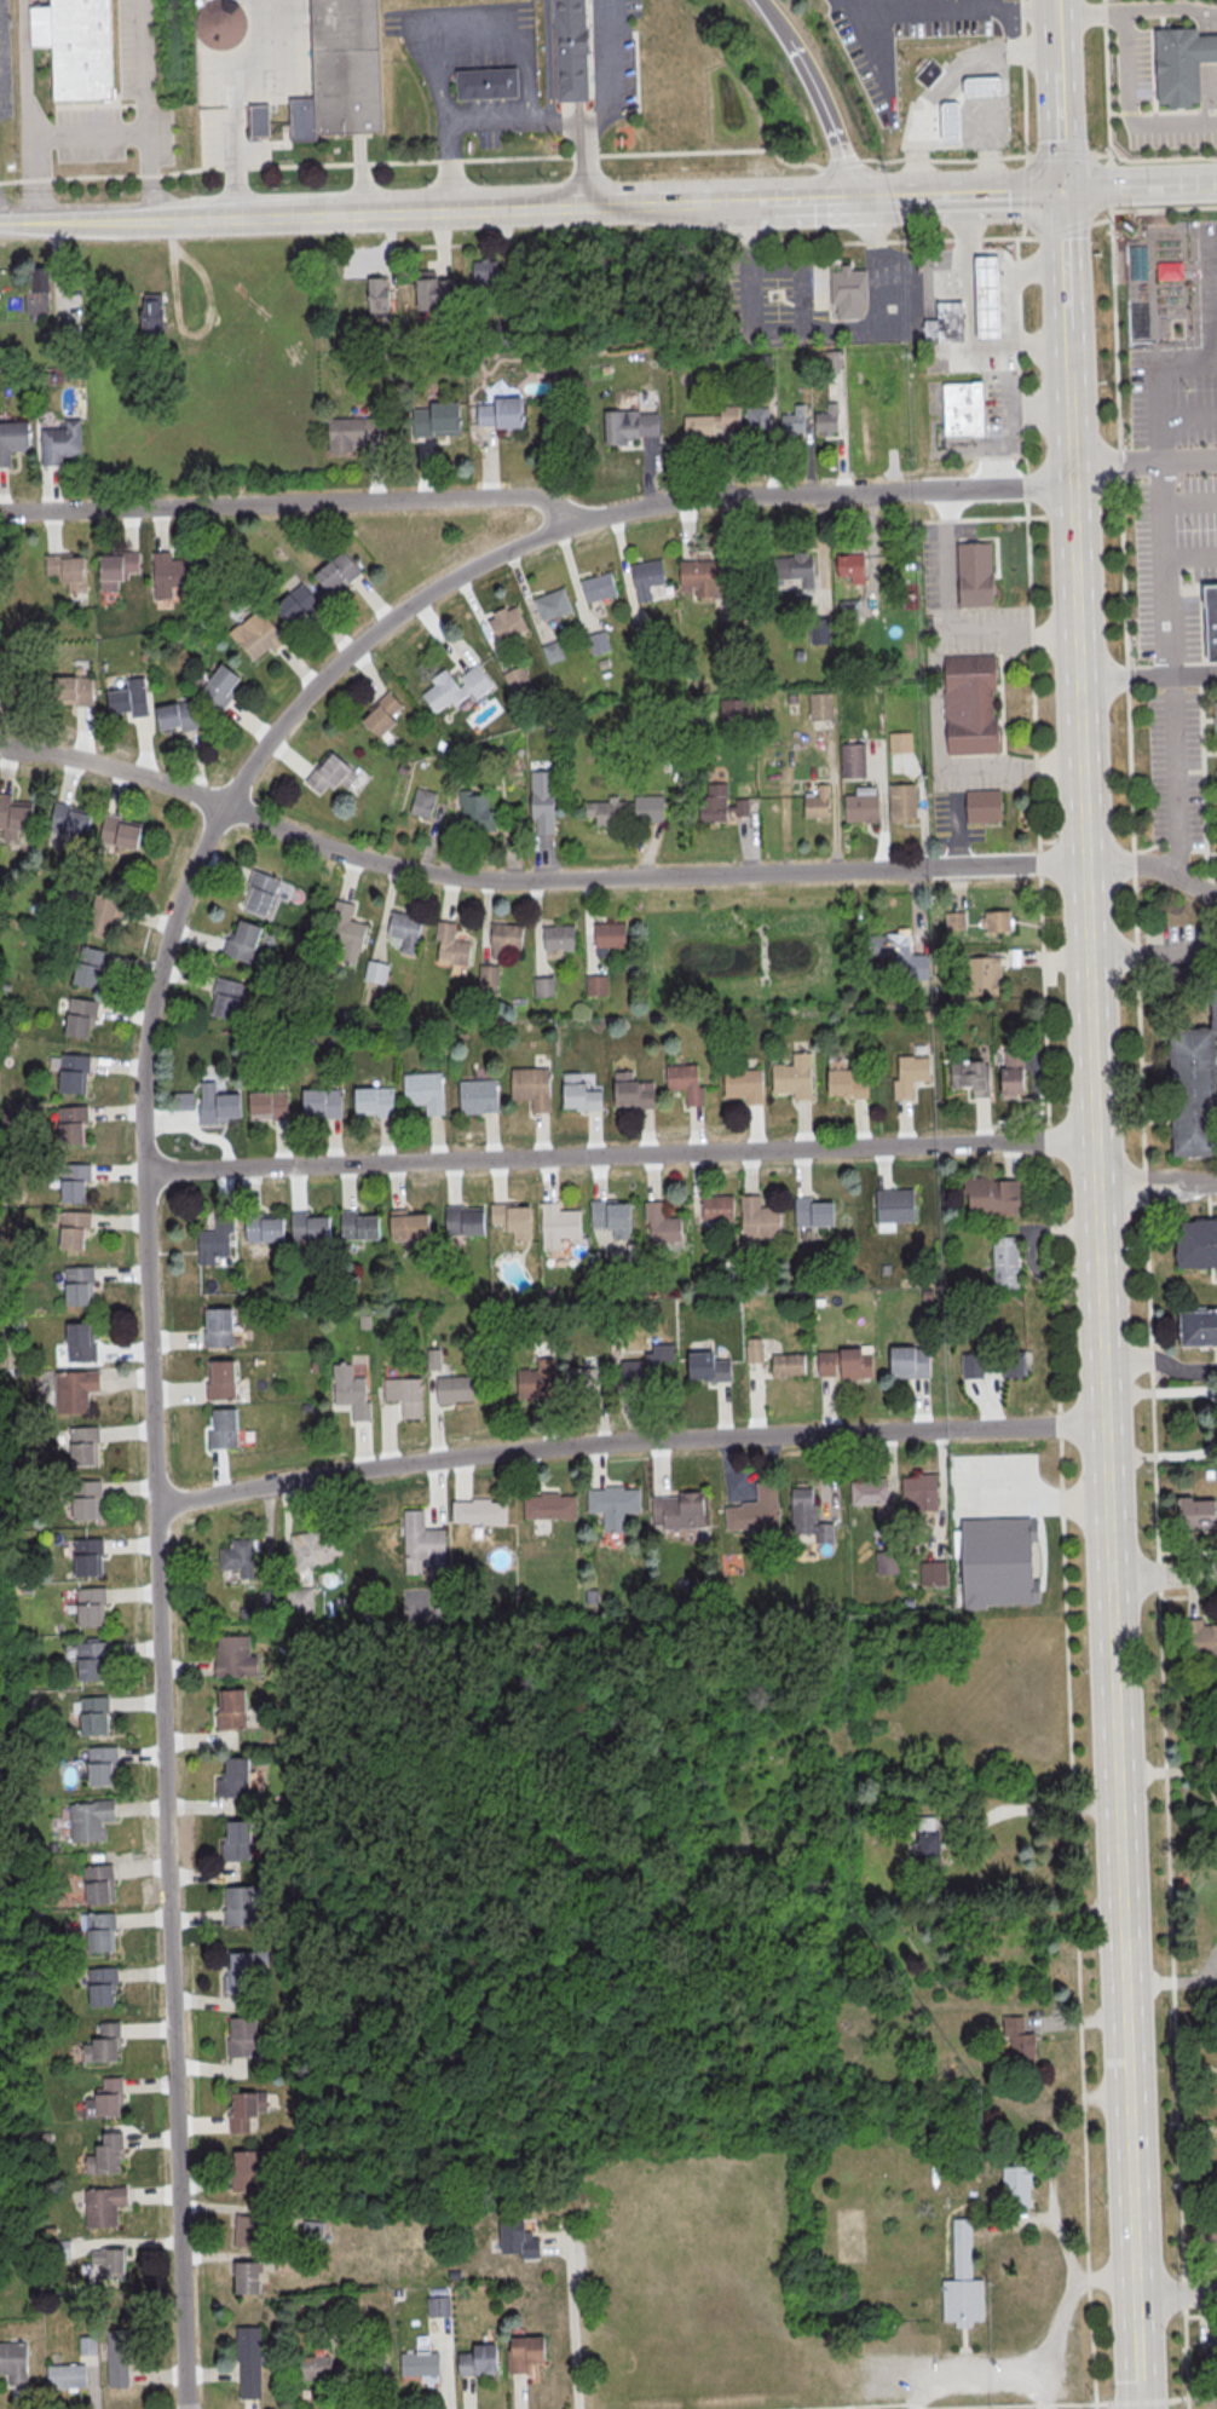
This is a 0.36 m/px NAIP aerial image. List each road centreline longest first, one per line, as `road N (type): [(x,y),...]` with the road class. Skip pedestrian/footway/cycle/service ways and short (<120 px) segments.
road 1 (residential): [(185,2408),(142,1130),(156,978),(178,903),(223,803),(299,702),(396,613),(475,565),(572,523)]
road 2 (secondary): [(1140,2408),(1067,373)]
road 3 (residential): [(1085,861),(469,876),(341,852),(144,776),(57,751),(5,748)]
road 4 (residential): [(1072,480),(685,500),(572,523),(538,498),(0,512)]
road 5 (residential): [(1107,1424),(502,1451),(321,1474),(155,1506)]
road 6 (residential): [(1097,1135),(144,1170)]
road 7 (tertiary): [(772,196),(148,221)]
road 8 (secondary): [(1061,189),(858,195)]
road 9 (motorway): [(786,34),(823,100),(858,195)]
road 10 (secondary): [(1216,182),(1061,189)]
road 11 (secondary): [(1066,336),(1061,189)]
road 12 (secondary): [(1061,189),(1052,53)]

